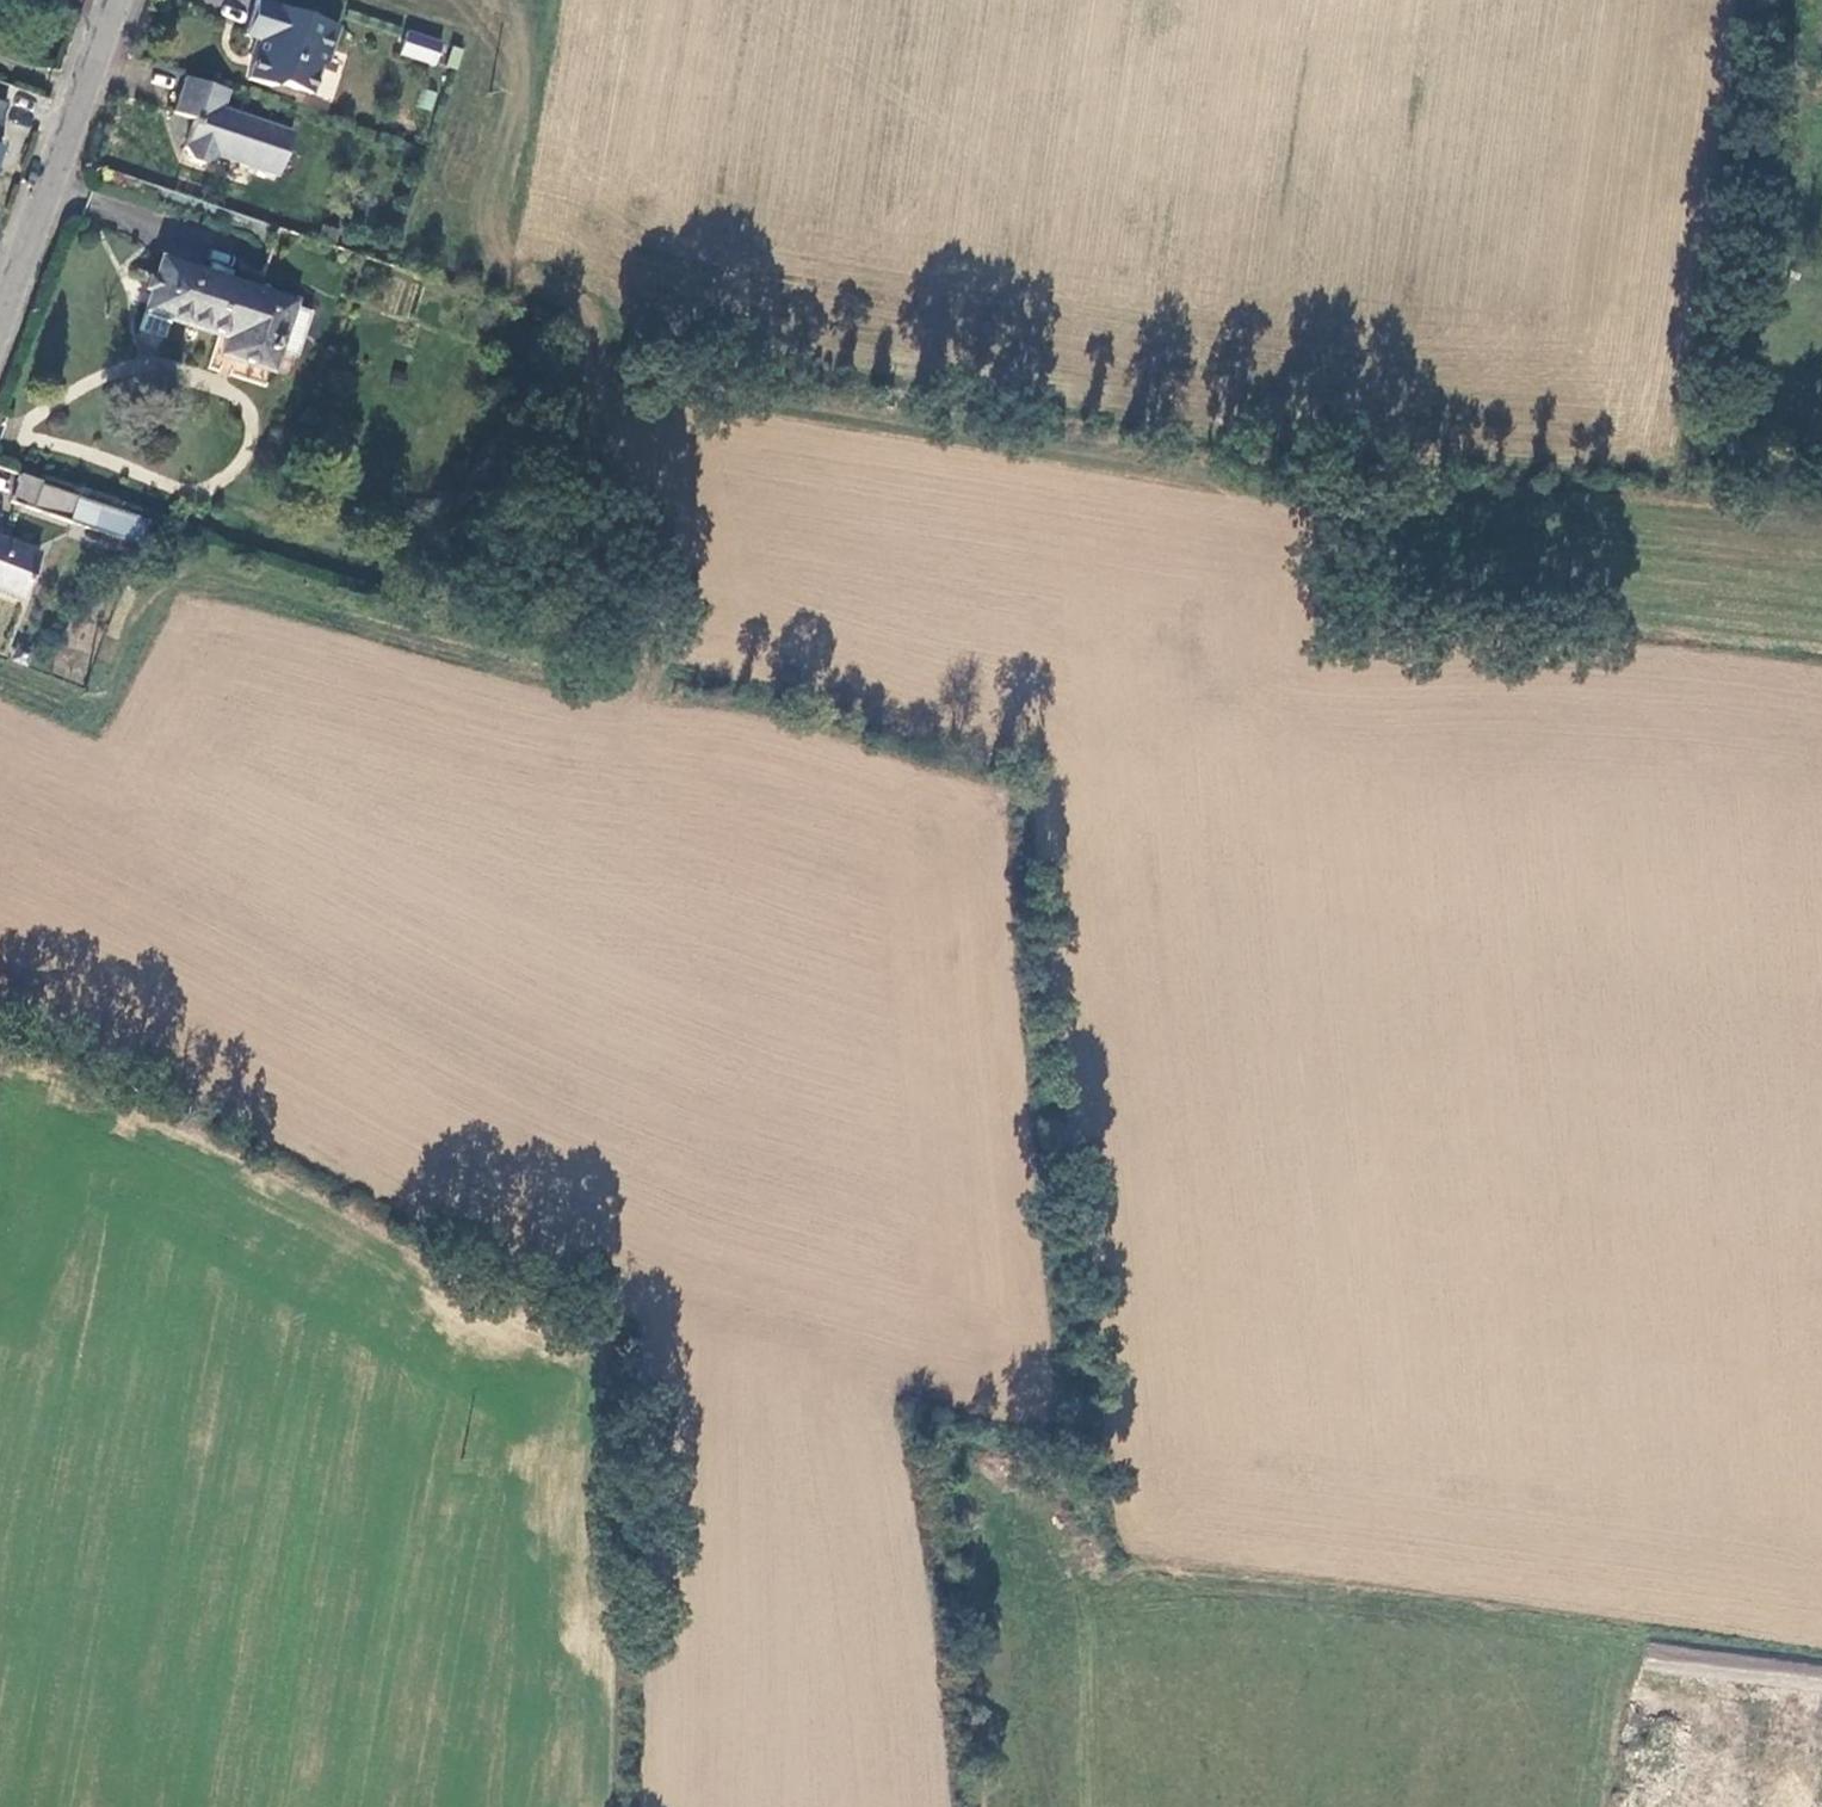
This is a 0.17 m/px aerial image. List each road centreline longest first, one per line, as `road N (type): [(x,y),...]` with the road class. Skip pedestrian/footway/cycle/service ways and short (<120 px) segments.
road 1 (residential): [(113,0),(0,314)]

